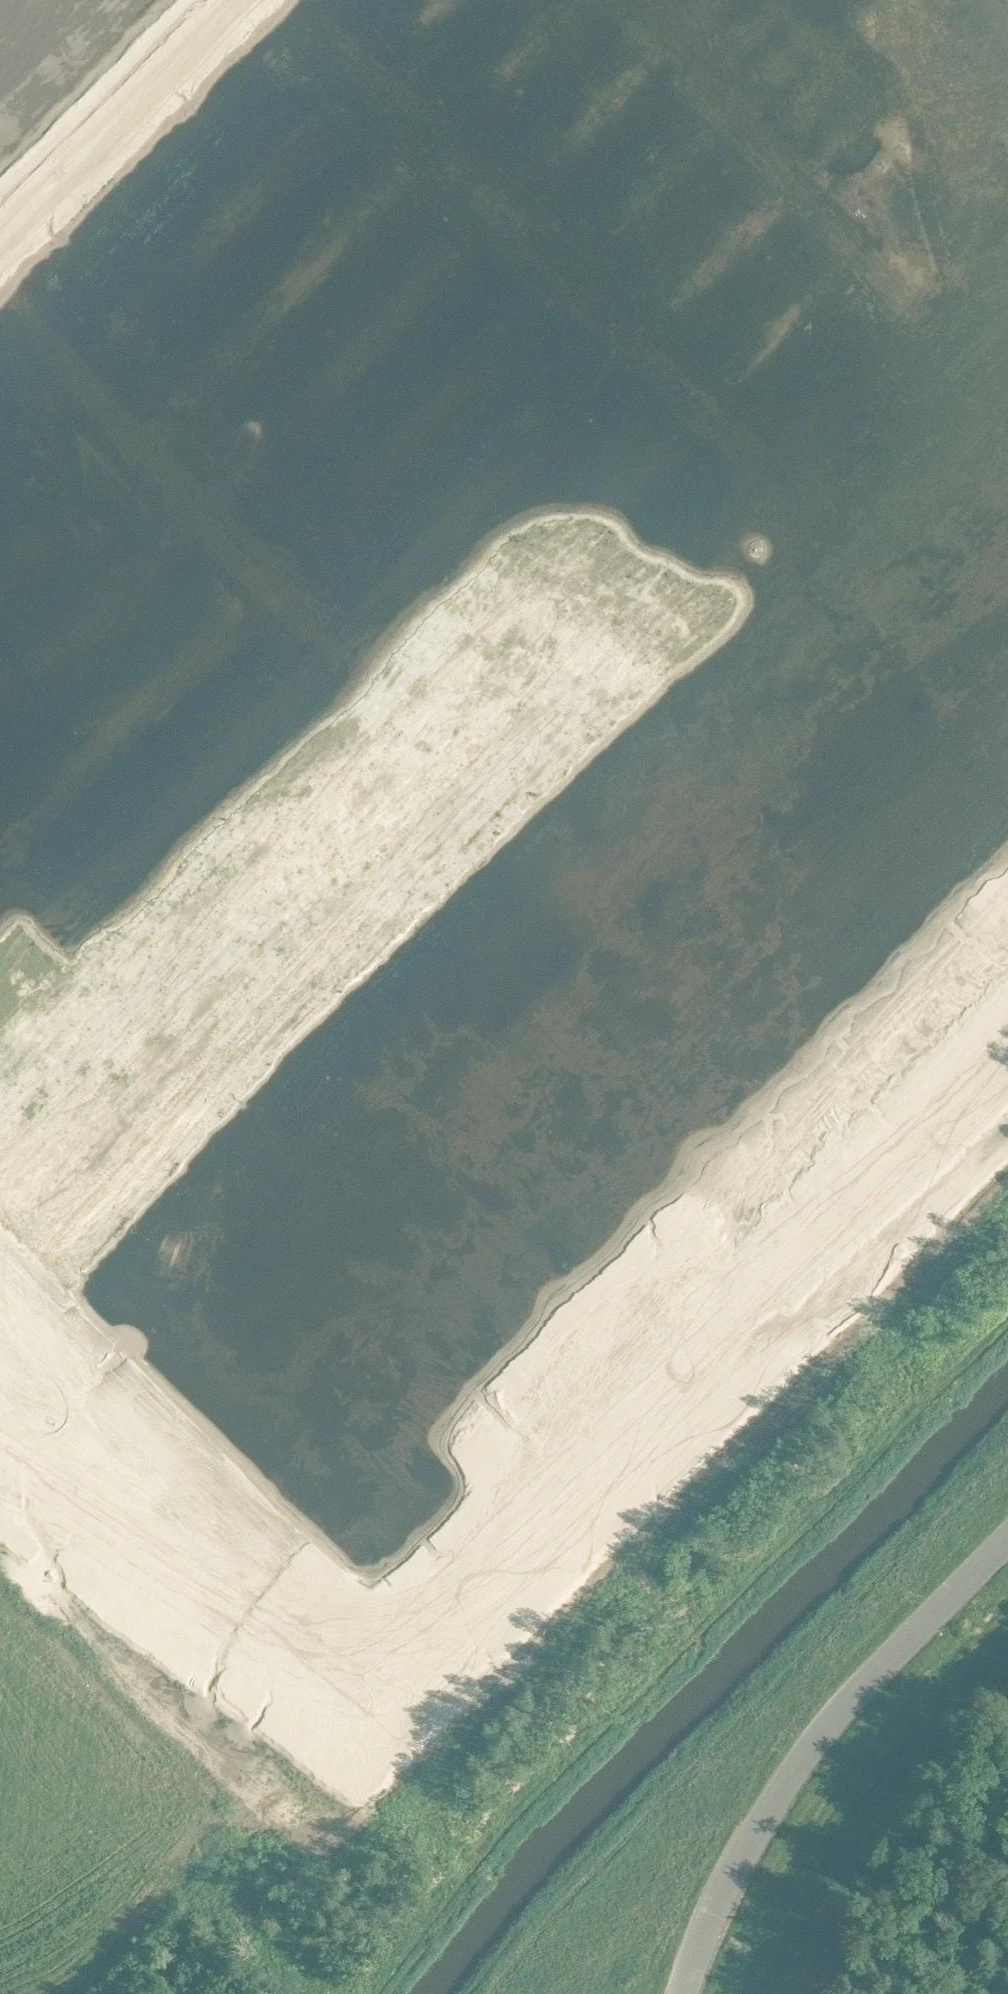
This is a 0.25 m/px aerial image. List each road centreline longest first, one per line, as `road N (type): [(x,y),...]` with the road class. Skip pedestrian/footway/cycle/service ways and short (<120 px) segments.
road 1 (unclassified): [(681,1993),(735,1864),(802,1753),(1007,1534)]
road 2 (unclassified): [(766,1993),(827,1842),(872,1777),(1007,1631)]

